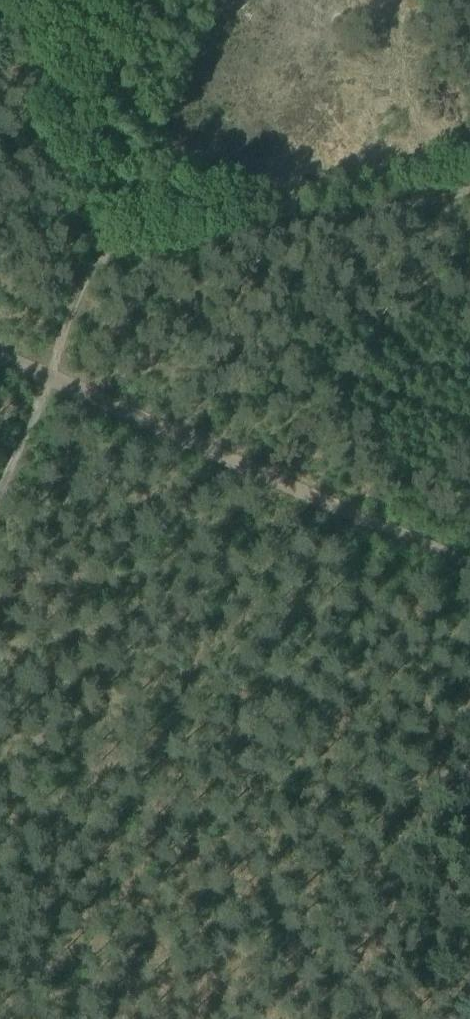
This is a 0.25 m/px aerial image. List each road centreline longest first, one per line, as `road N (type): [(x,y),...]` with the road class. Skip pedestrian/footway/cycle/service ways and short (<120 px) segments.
road 1 (track): [(469,194),(85,255),(0,471)]
road 2 (track): [(0,355),(469,563)]
road 3 (track): [(329,1018),(469,693)]

